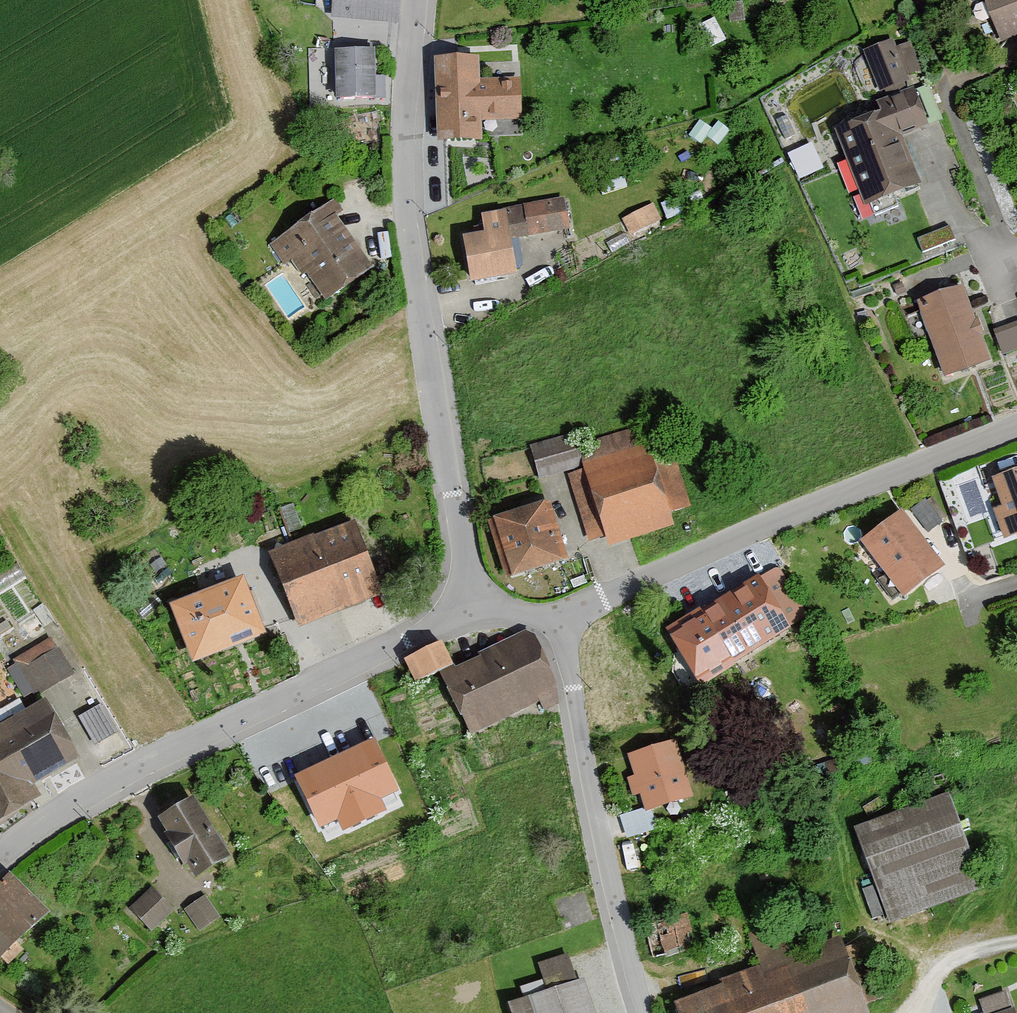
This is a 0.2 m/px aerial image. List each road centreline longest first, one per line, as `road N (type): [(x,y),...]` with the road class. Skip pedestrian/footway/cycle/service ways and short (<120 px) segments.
road 1 (unclassified): [(422,0),(413,205),(471,612)]
road 2 (unclassified): [(471,612),(130,770),(0,860)]
road 3 (residential): [(1016,425),(684,561),(562,624)]
road 4 (residential): [(562,624),(644,1012)]
road 5 (residential): [(915,1012),(944,973),(1016,948)]

